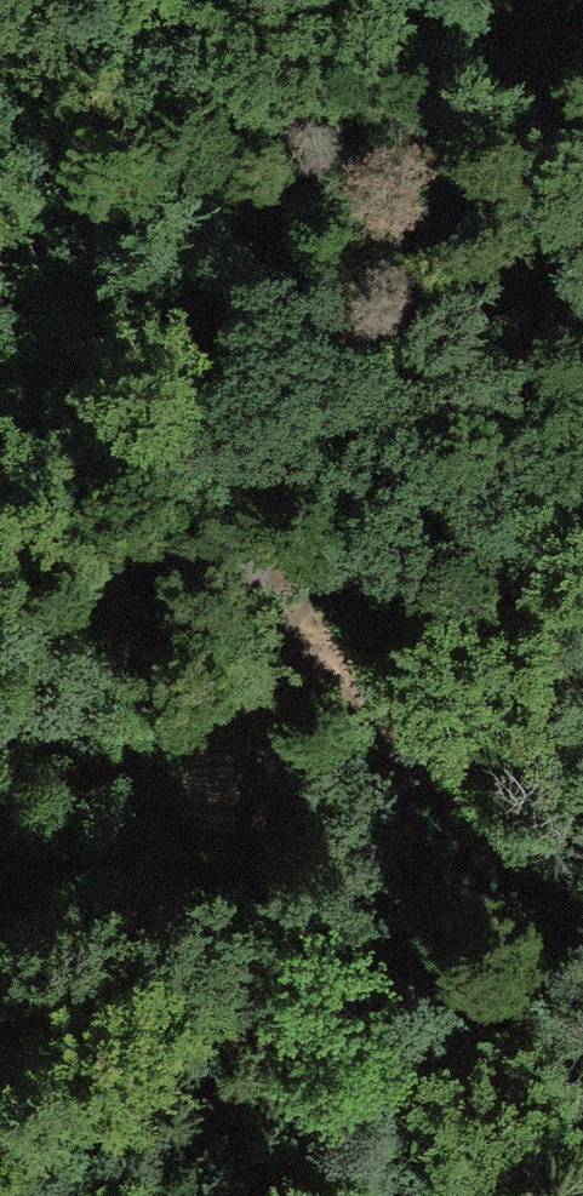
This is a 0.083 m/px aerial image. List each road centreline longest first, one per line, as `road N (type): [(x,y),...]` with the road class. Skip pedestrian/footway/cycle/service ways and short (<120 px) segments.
road 1 (residential): [(0,7),(146,283),(258,527),(278,721),(296,1195)]
road 2 (track): [(487,1195),(477,1094),(442,914),(343,683),(258,527),(0,429)]

